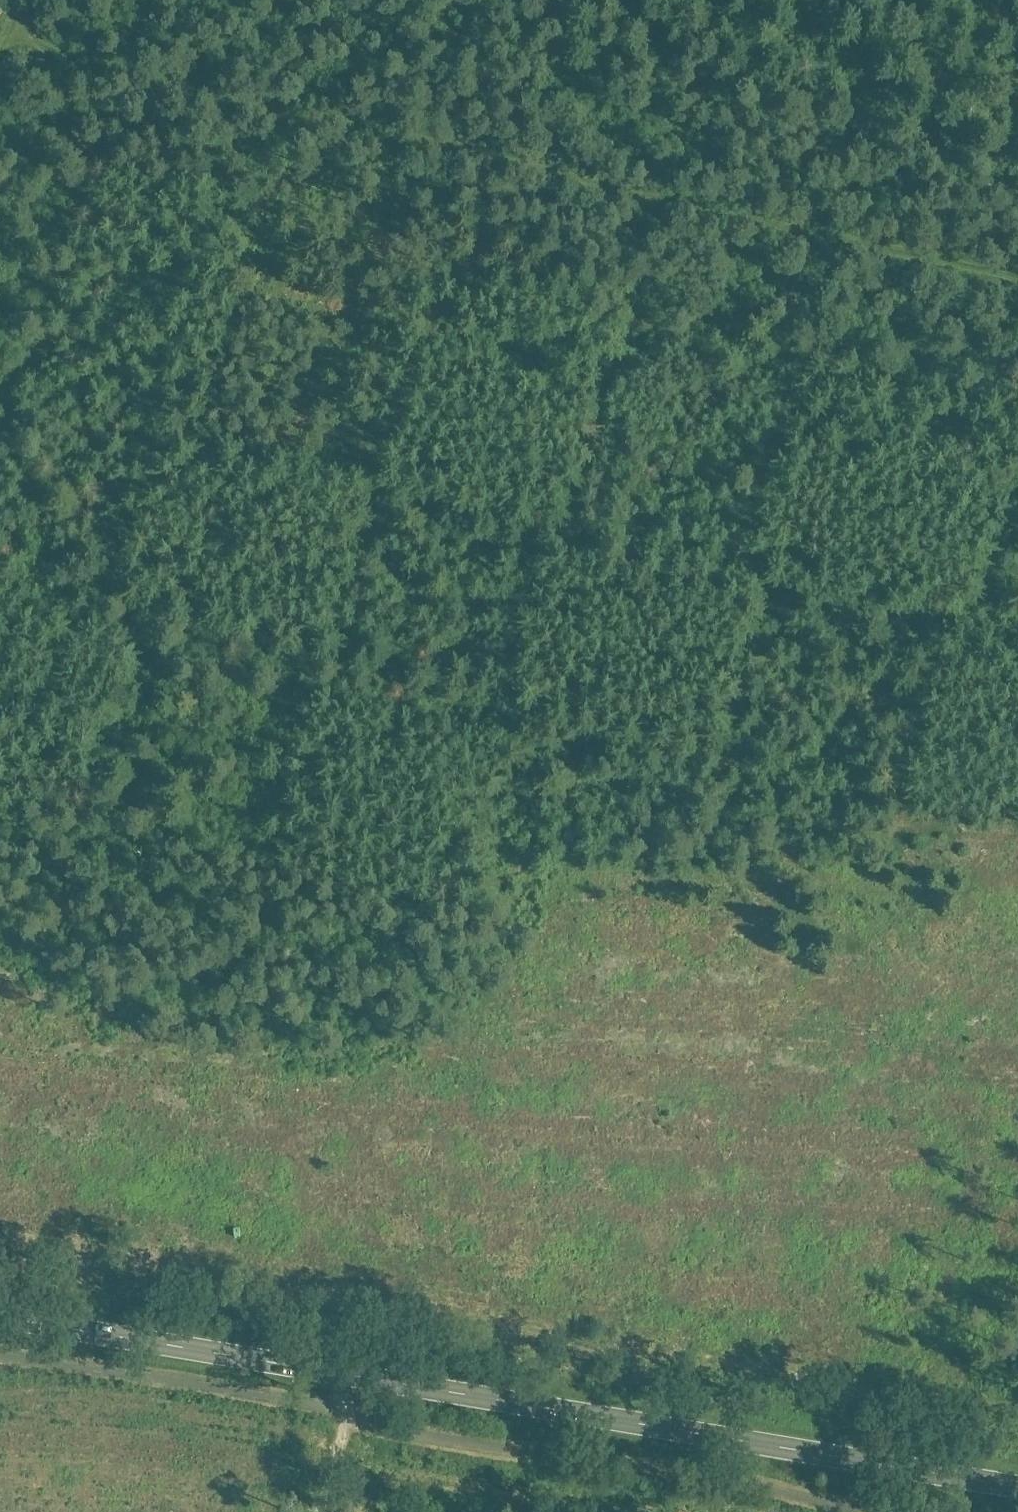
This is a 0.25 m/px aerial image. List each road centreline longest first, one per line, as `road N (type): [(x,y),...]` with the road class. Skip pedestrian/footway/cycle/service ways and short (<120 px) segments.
road 1 (track): [(12,32),(1017,278)]
road 2 (secondary): [(1017,1492),(0,1318)]
road 3 (track): [(343,1376),(319,1511)]

